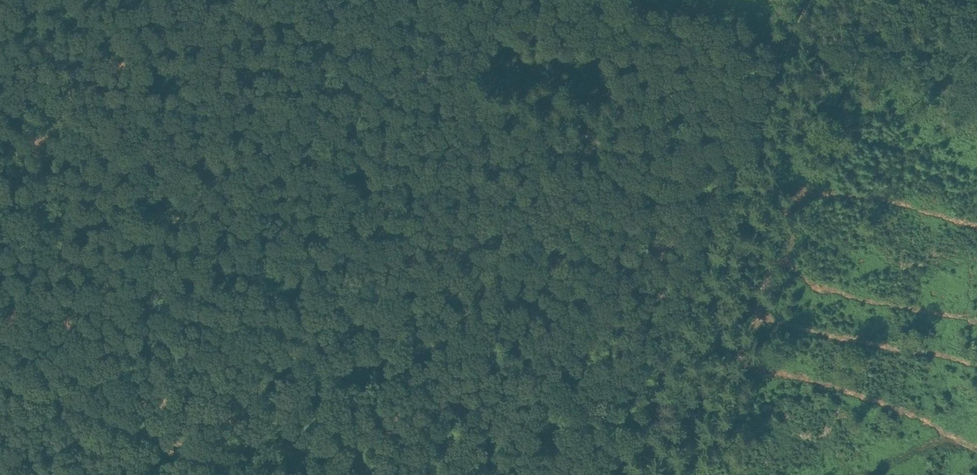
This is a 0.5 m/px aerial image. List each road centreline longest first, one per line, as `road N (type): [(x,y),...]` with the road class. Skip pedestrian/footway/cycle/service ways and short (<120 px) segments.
road 1 (track): [(617,474),(811,0)]
road 2 (track): [(260,474),(0,372)]
road 3 (track): [(976,103),(793,46)]
road 4 (track): [(635,0),(793,46)]

